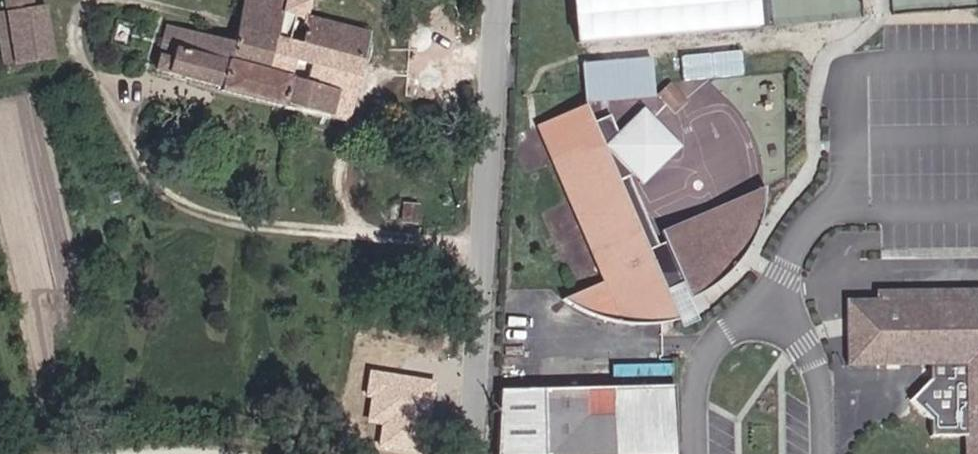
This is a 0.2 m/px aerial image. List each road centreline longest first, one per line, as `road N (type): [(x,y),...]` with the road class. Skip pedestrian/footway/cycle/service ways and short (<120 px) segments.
road 1 (unclassified): [(501,0),(475,453)]

